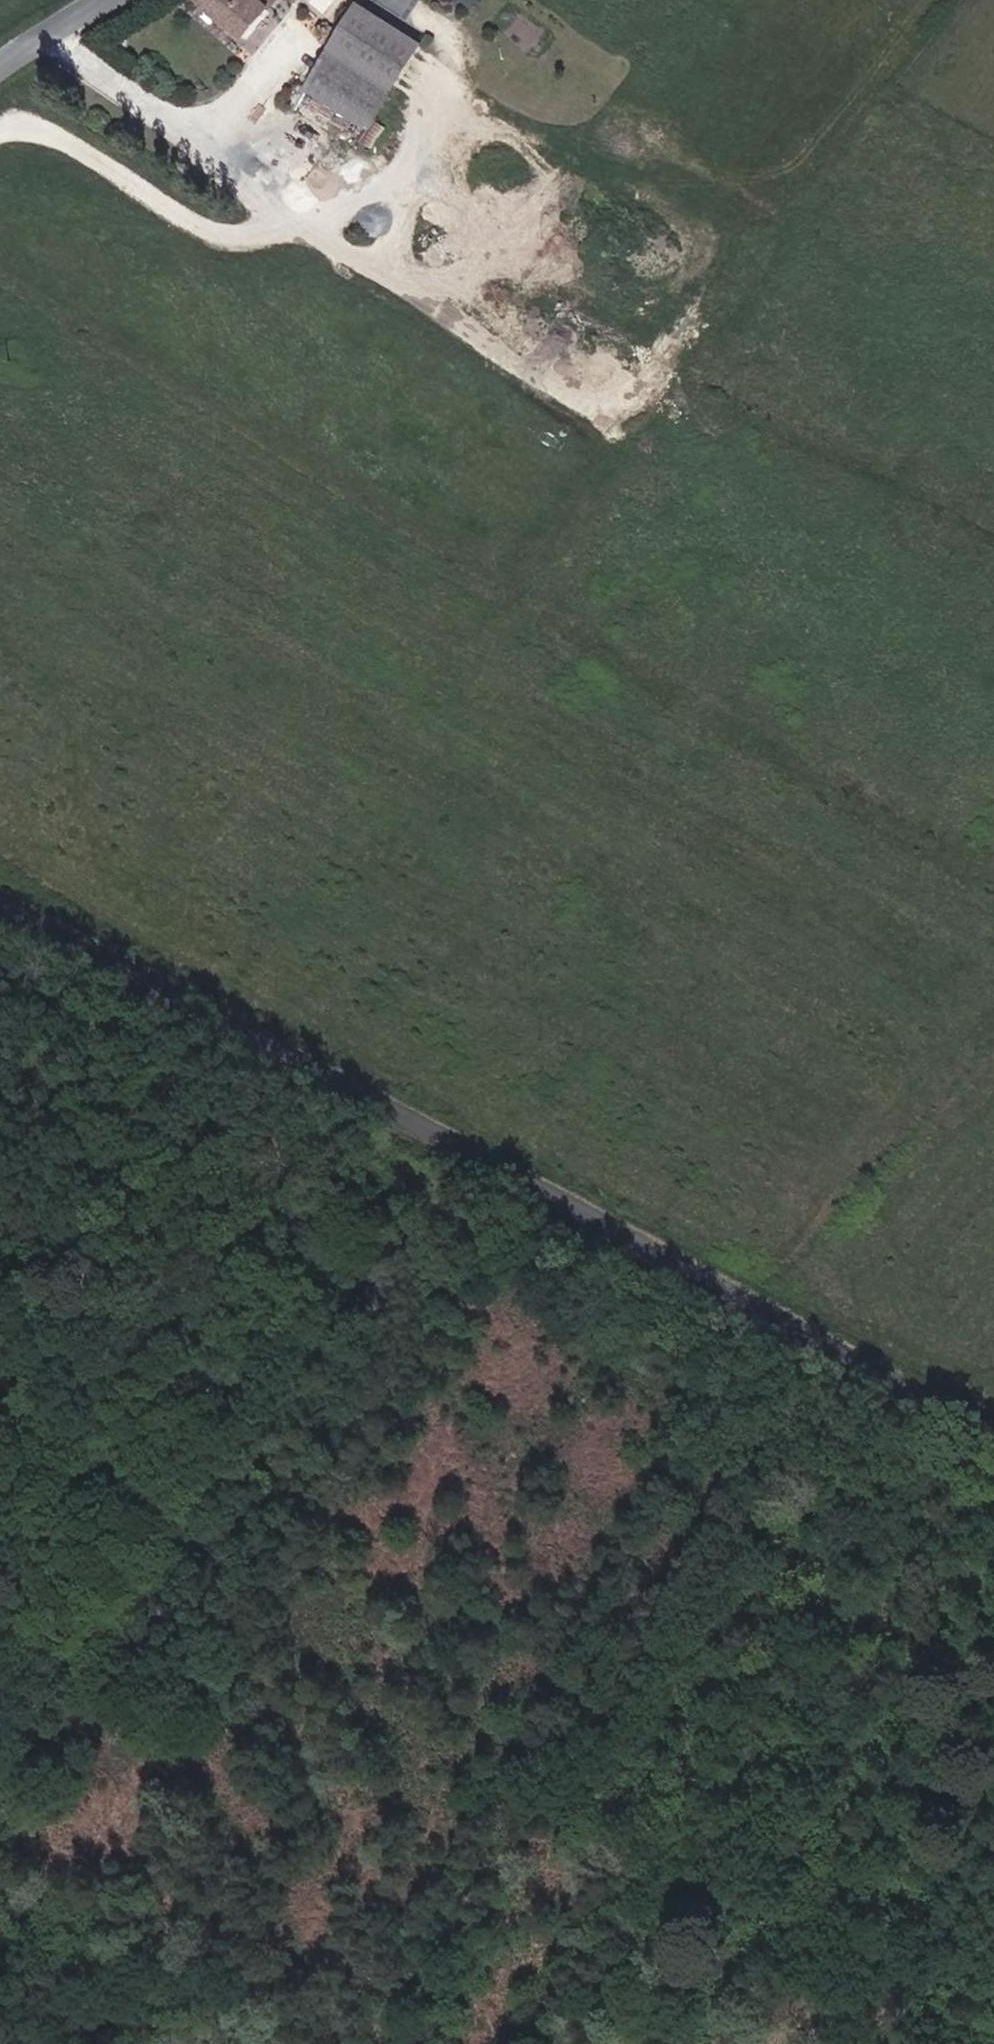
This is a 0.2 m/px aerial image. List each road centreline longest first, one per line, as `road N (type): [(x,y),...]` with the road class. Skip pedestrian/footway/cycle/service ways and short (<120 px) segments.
road 1 (unclassified): [(993,1442),(792,1326),(0,904)]
road 2 (tertiary): [(0,63),(103,0)]

